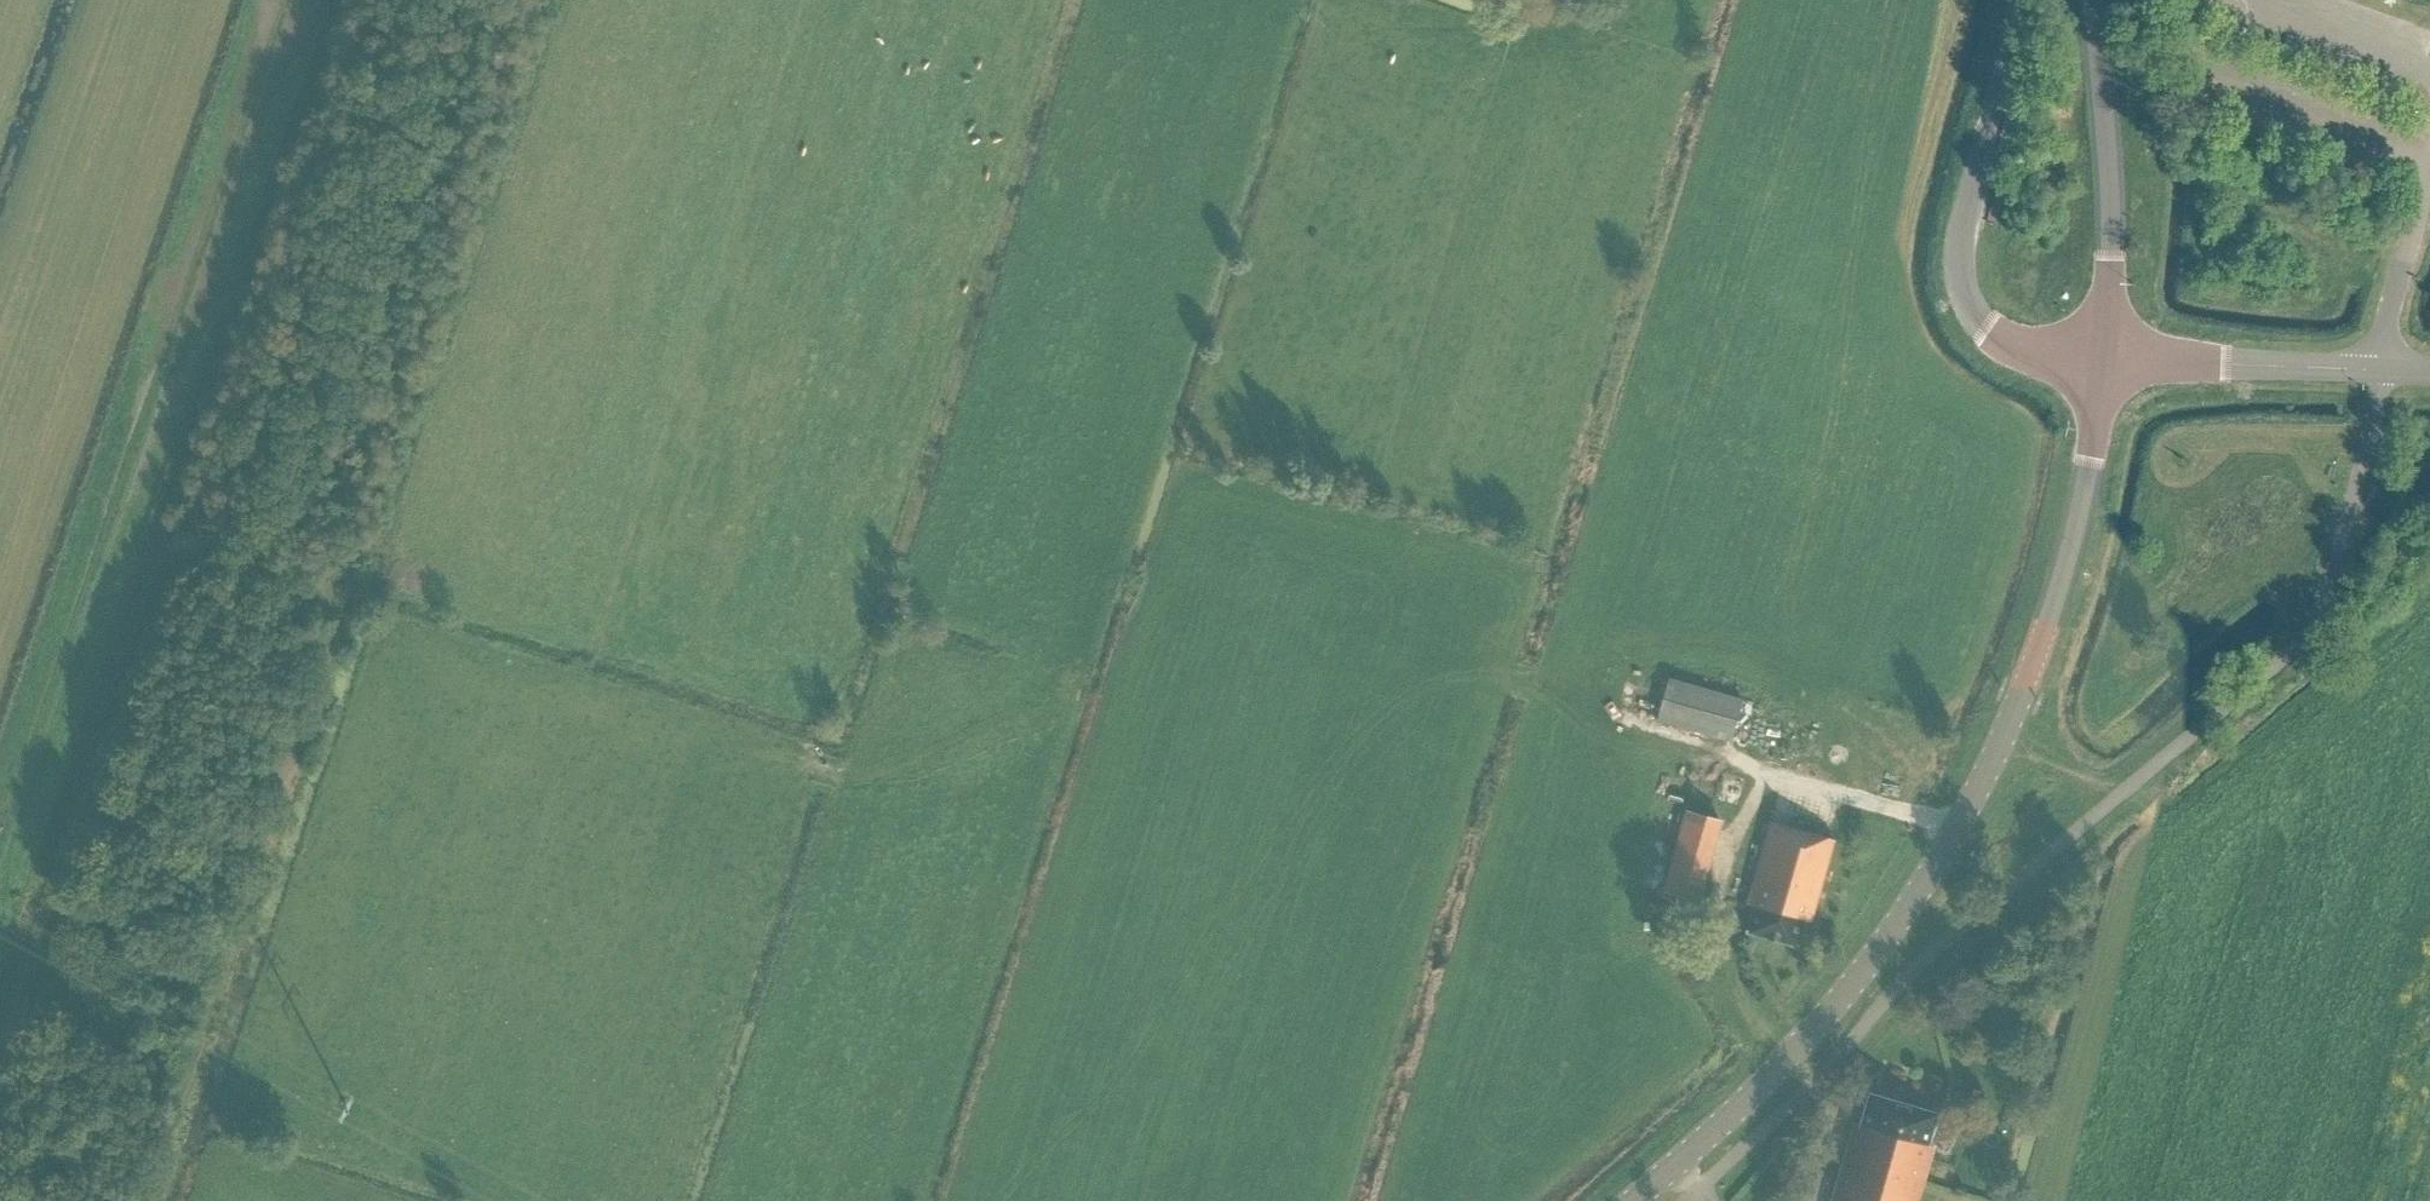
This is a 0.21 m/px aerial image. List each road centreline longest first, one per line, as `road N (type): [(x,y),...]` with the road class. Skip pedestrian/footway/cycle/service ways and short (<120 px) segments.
road 1 (secondary): [(1629,1200),(1771,1078),(1857,981),(1921,891),(2027,688),(2063,582),(2106,357)]
road 2 (unclassified): [(2106,357),(2012,344),(1986,325),(1965,285),(1961,242),(2018,0)]
road 3 (secondary): [(2106,357),(2110,201),(2093,0)]
road 4 (tertiary): [(2382,370),(2106,357)]
road 5 (unclassified): [(2382,370),(2390,308),(2429,168)]
road 6 (unclassified): [(2429,71),(2240,0)]

